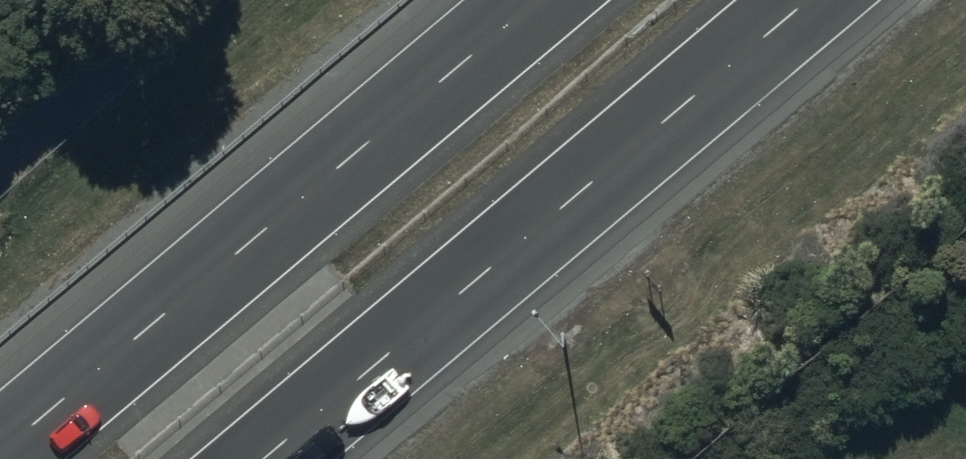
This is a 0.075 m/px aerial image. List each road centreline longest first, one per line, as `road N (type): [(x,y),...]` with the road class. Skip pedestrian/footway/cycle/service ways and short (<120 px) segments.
road 1 (motorway): [(805,0),(264,458)]
road 2 (motorway): [(0,454),(540,0)]

